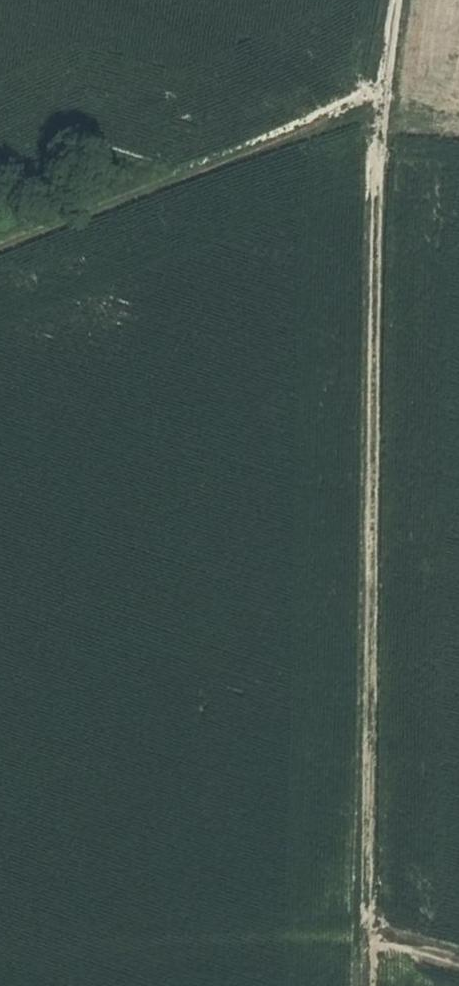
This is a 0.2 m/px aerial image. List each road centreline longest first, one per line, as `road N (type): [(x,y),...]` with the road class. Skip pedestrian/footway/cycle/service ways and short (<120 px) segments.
road 1 (track): [(361,943),(376,110),(393,0)]
road 2 (track): [(0,247),(380,88)]

